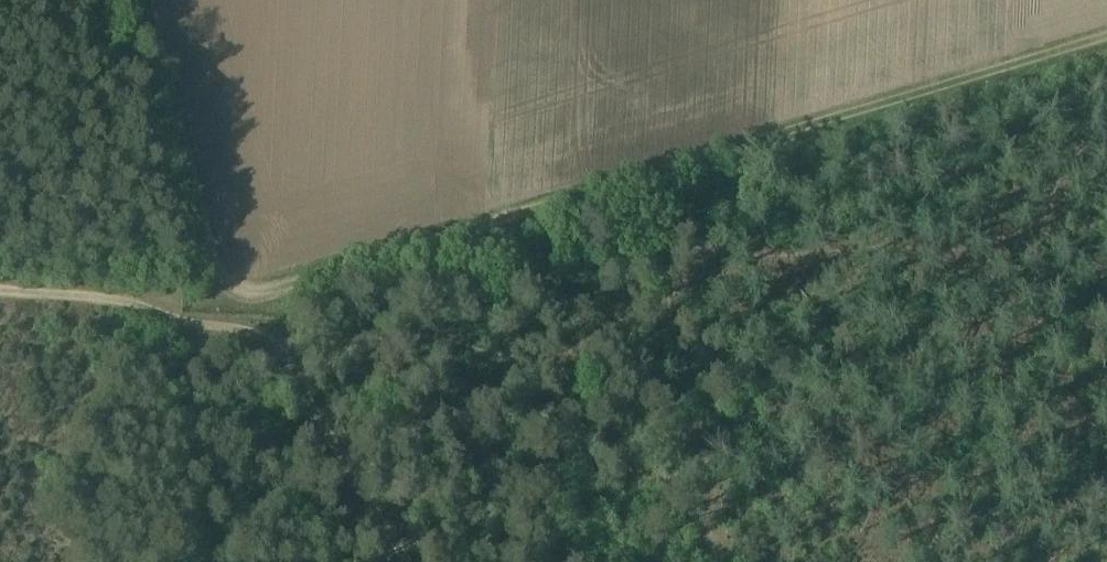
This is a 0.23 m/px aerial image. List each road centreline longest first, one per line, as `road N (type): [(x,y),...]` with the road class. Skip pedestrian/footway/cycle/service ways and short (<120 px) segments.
road 1 (track): [(1106,28),(248,289),(219,270),(150,0)]
road 2 (track): [(300,361),(365,378),(700,390),(711,417),(731,561)]
road 3 (track): [(0,298),(193,310),(300,361)]
road 4 (track): [(300,361),(300,404),(399,561)]

